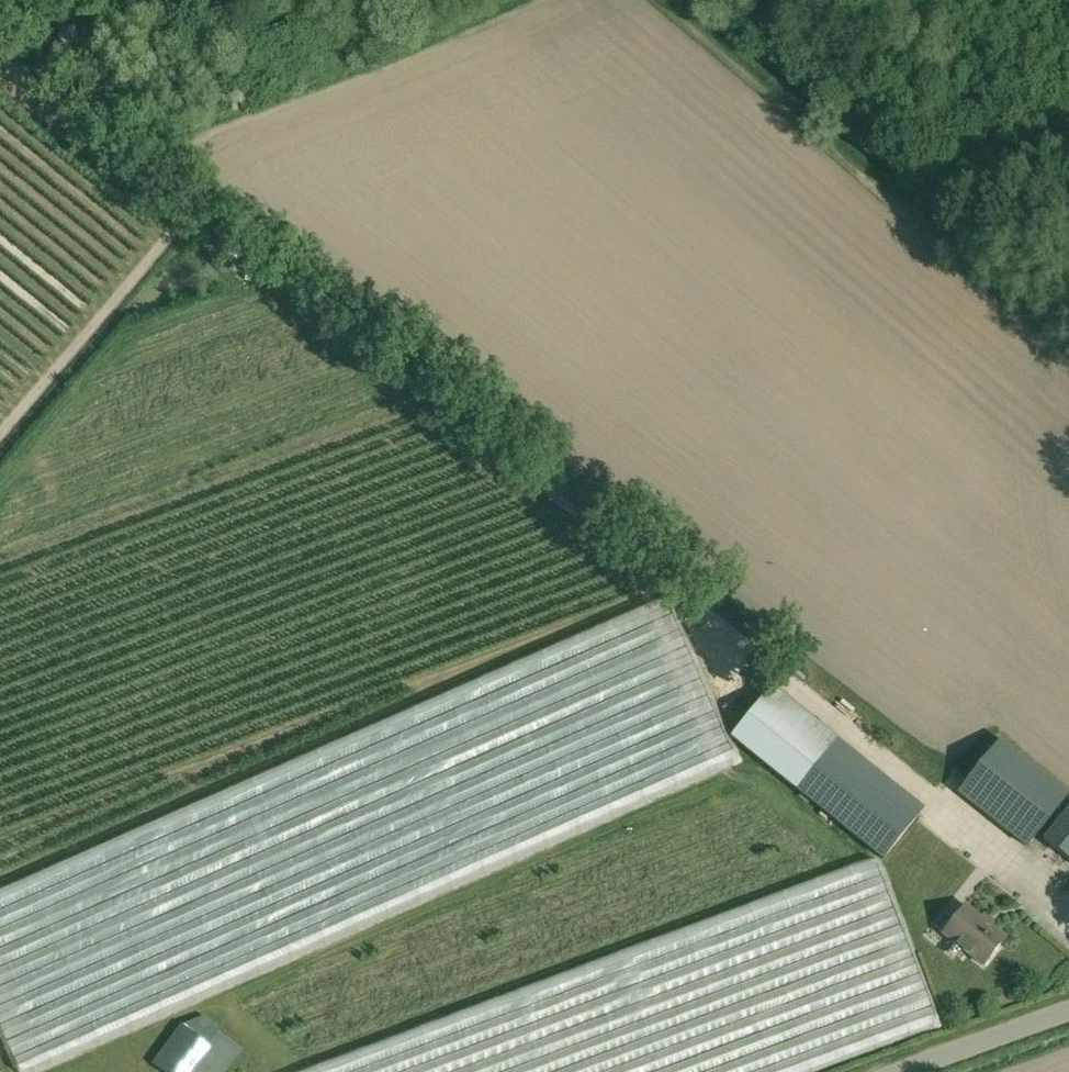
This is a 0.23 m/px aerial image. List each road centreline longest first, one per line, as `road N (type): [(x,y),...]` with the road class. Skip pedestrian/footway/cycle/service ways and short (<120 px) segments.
road 1 (track): [(190,209),(930,796)]
road 2 (track): [(859,859),(292,1071)]
road 3 (track): [(727,769),(216,1001)]
road 4 (track): [(645,565),(642,585),(727,769),(773,789),(859,859),(925,1013)]
road 5 (track): [(0,490),(127,336),(275,277)]
road 6 (track): [(905,207),(676,0)]
road 7 (track): [(190,209),(0,432)]
road 8 (track): [(0,59),(190,209)]
road 9 (track): [(905,207),(1068,342)]
road 10 (unclassified): [(894,1071),(1068,1010)]
road 11 (track): [(216,1001),(65,1071)]

